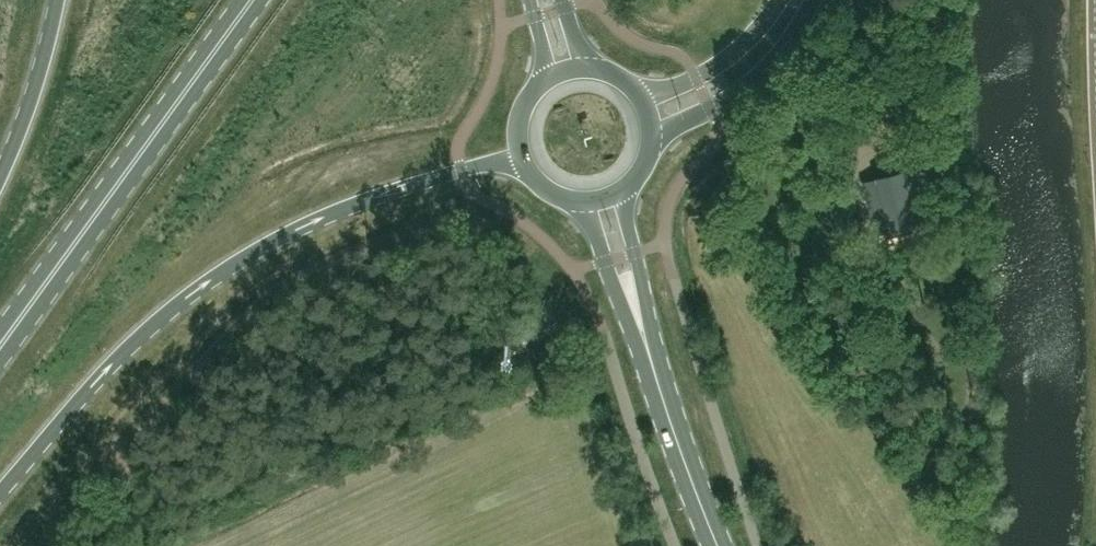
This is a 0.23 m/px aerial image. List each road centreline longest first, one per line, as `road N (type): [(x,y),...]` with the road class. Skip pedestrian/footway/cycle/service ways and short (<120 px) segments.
road 1 (trunk): [(0,492),(149,327),(261,246),(342,207),(521,159)]
road 2 (trunk): [(0,345),(250,0)]
road 3 (primary): [(653,133),(755,78),(813,0)]
road 4 (primary): [(720,545),(650,359)]
road 5 (trunk): [(60,0),(24,128),(0,179)]
road 6 (primary): [(579,201),(650,359)]
road 7 (unclassified): [(780,0),(737,52),(644,100)]
road 8 (primary): [(650,359),(622,190)]

